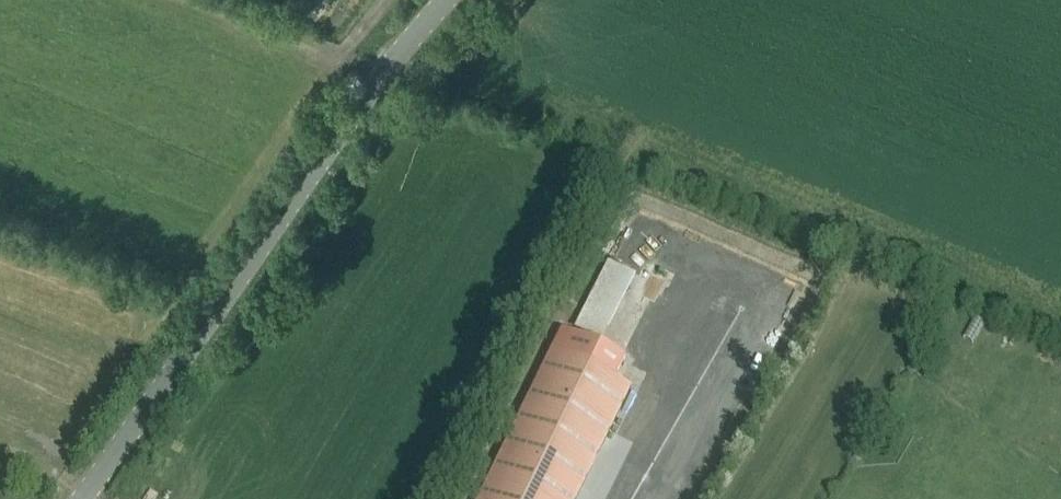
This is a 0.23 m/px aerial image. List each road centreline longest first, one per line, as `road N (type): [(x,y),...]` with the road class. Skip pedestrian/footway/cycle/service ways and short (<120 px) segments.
road 1 (tertiary): [(83,498),(327,154),(452,0)]

